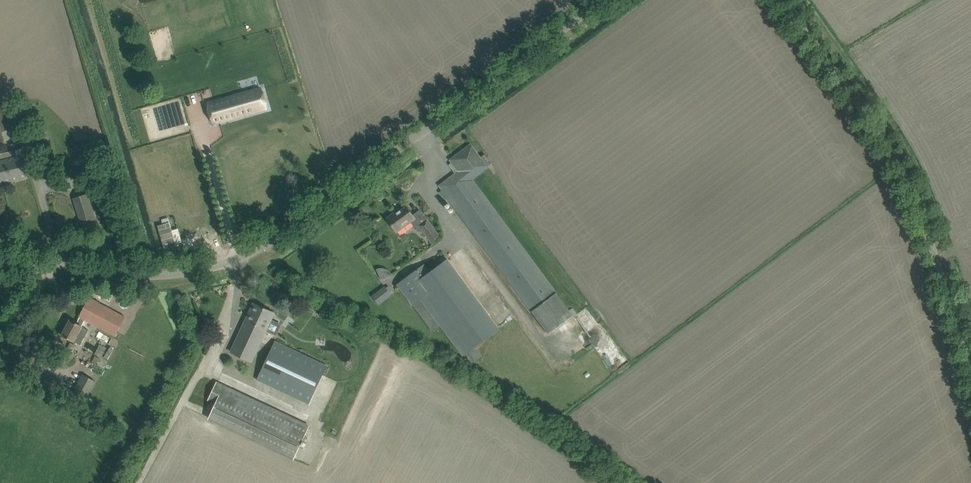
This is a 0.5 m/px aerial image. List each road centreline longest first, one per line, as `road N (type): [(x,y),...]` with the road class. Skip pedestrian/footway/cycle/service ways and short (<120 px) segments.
road 1 (unclassified): [(0,259),(168,274),(220,263),(262,245),(360,178),(602,0)]
road 2 (unclassified): [(970,379),(912,199),(871,123),(778,0)]

